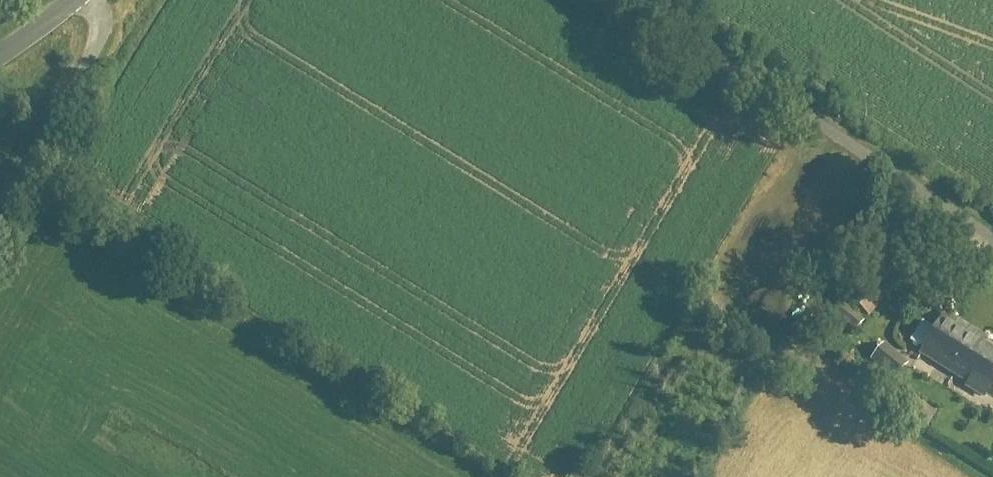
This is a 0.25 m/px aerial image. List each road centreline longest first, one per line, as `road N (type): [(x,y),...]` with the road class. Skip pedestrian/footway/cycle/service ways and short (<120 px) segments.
road 1 (unclassified): [(624,0),(992,237)]
road 2 (unclassified): [(0,214),(95,44),(99,18),(85,0)]

